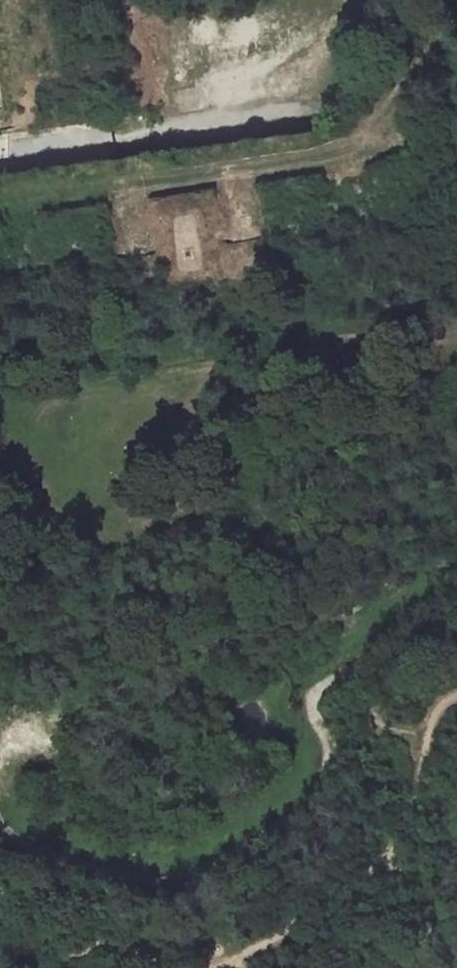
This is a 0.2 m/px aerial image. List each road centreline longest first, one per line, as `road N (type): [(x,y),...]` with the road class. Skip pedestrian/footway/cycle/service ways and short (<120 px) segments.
road 1 (track): [(0,819),(185,873),(312,785),(324,760),(311,694),(456,593)]

